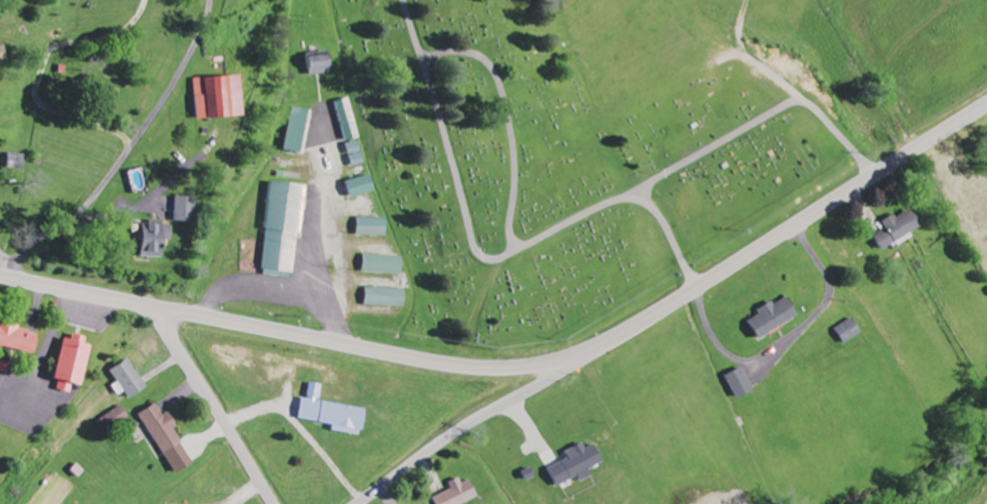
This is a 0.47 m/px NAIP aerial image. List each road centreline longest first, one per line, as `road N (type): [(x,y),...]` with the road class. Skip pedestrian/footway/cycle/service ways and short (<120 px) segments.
road 1 (secondary): [(986,104),(651,317),(553,360),(467,366),(163,308)]
road 2 (residential): [(355,503),(552,379),(553,360)]
road 3 (tertiary): [(273,503),(173,341),(163,308)]
road 4 (secondary): [(163,308),(0,276)]

